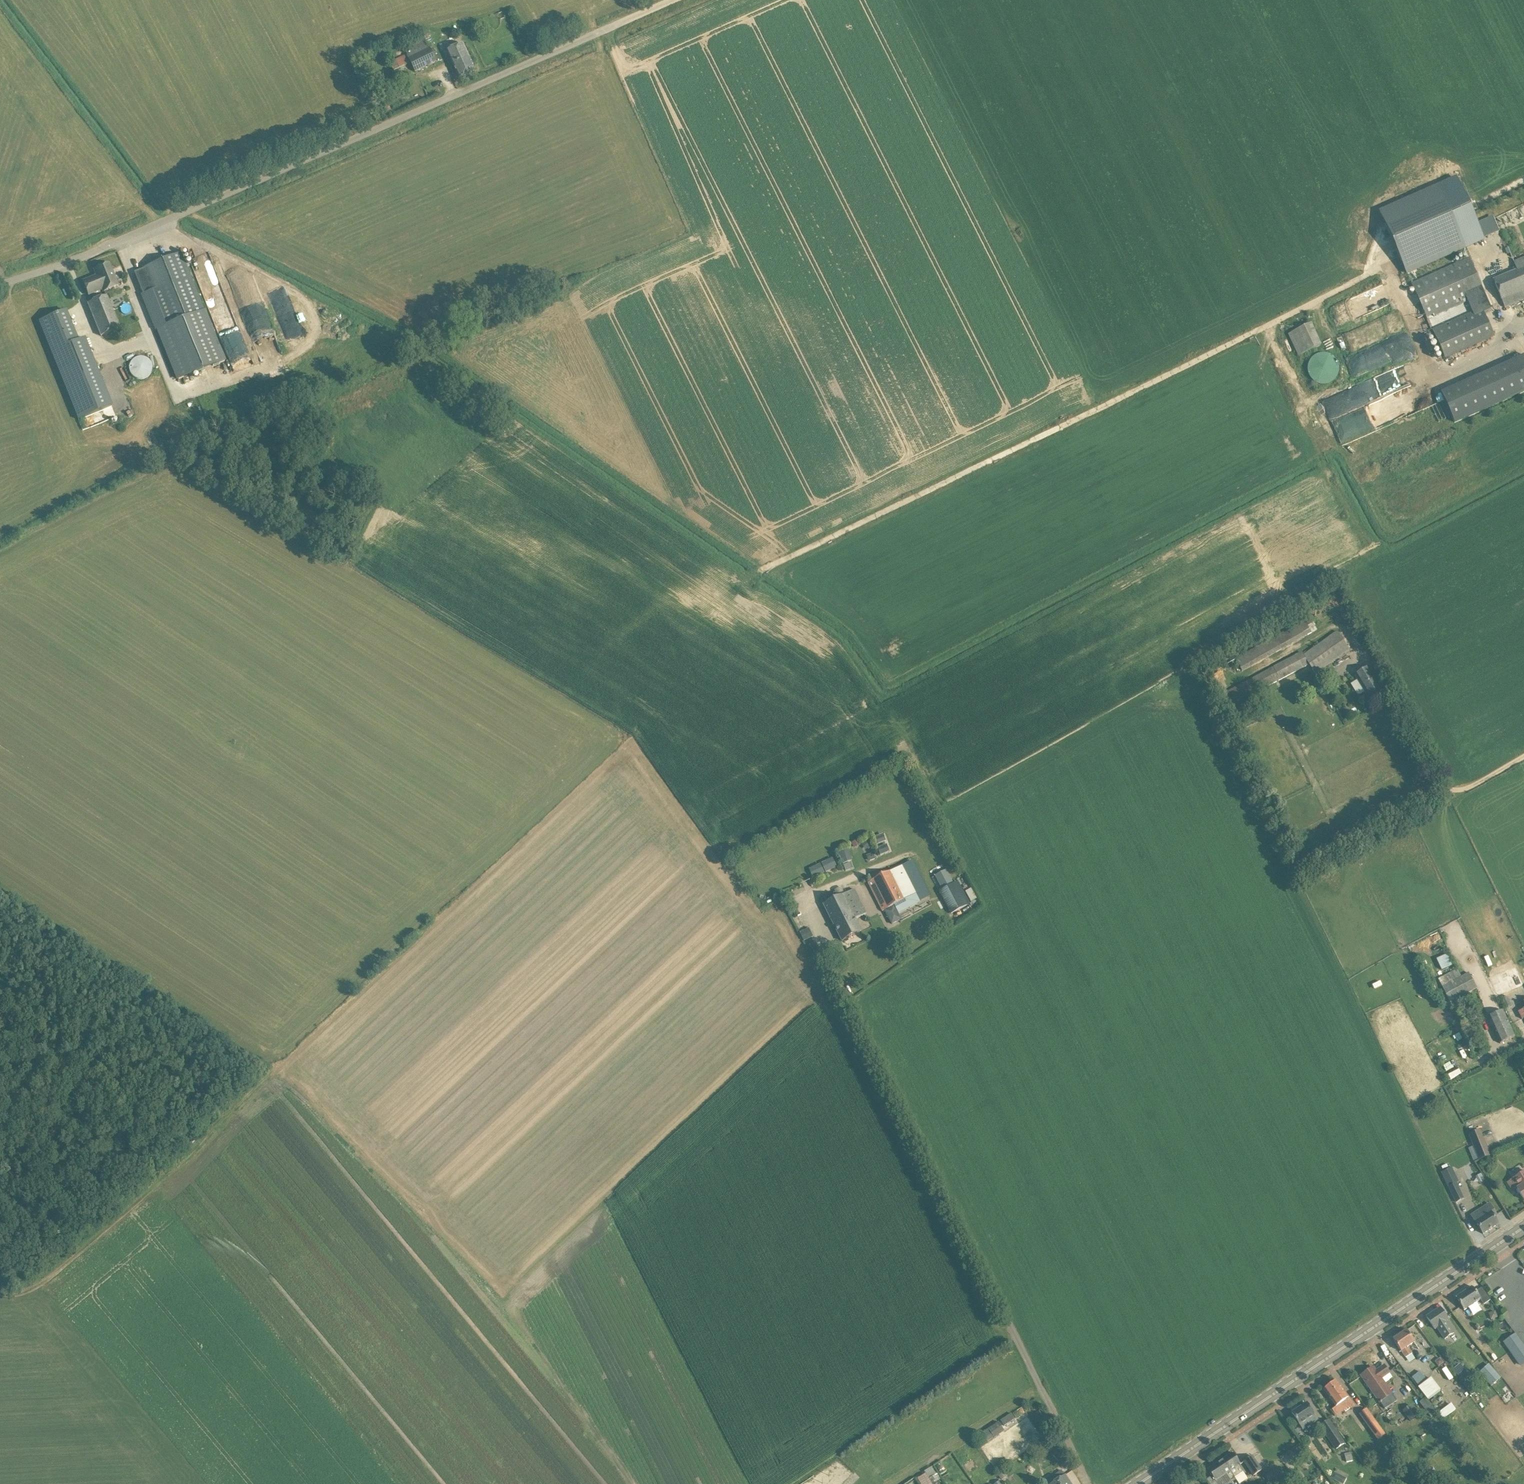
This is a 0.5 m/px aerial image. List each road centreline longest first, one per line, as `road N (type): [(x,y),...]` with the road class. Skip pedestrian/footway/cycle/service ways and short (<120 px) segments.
road 1 (unclassified): [(0,278),(261,175),(660,0)]
road 2 (secondary): [(1138,1483),(1523,1226)]

